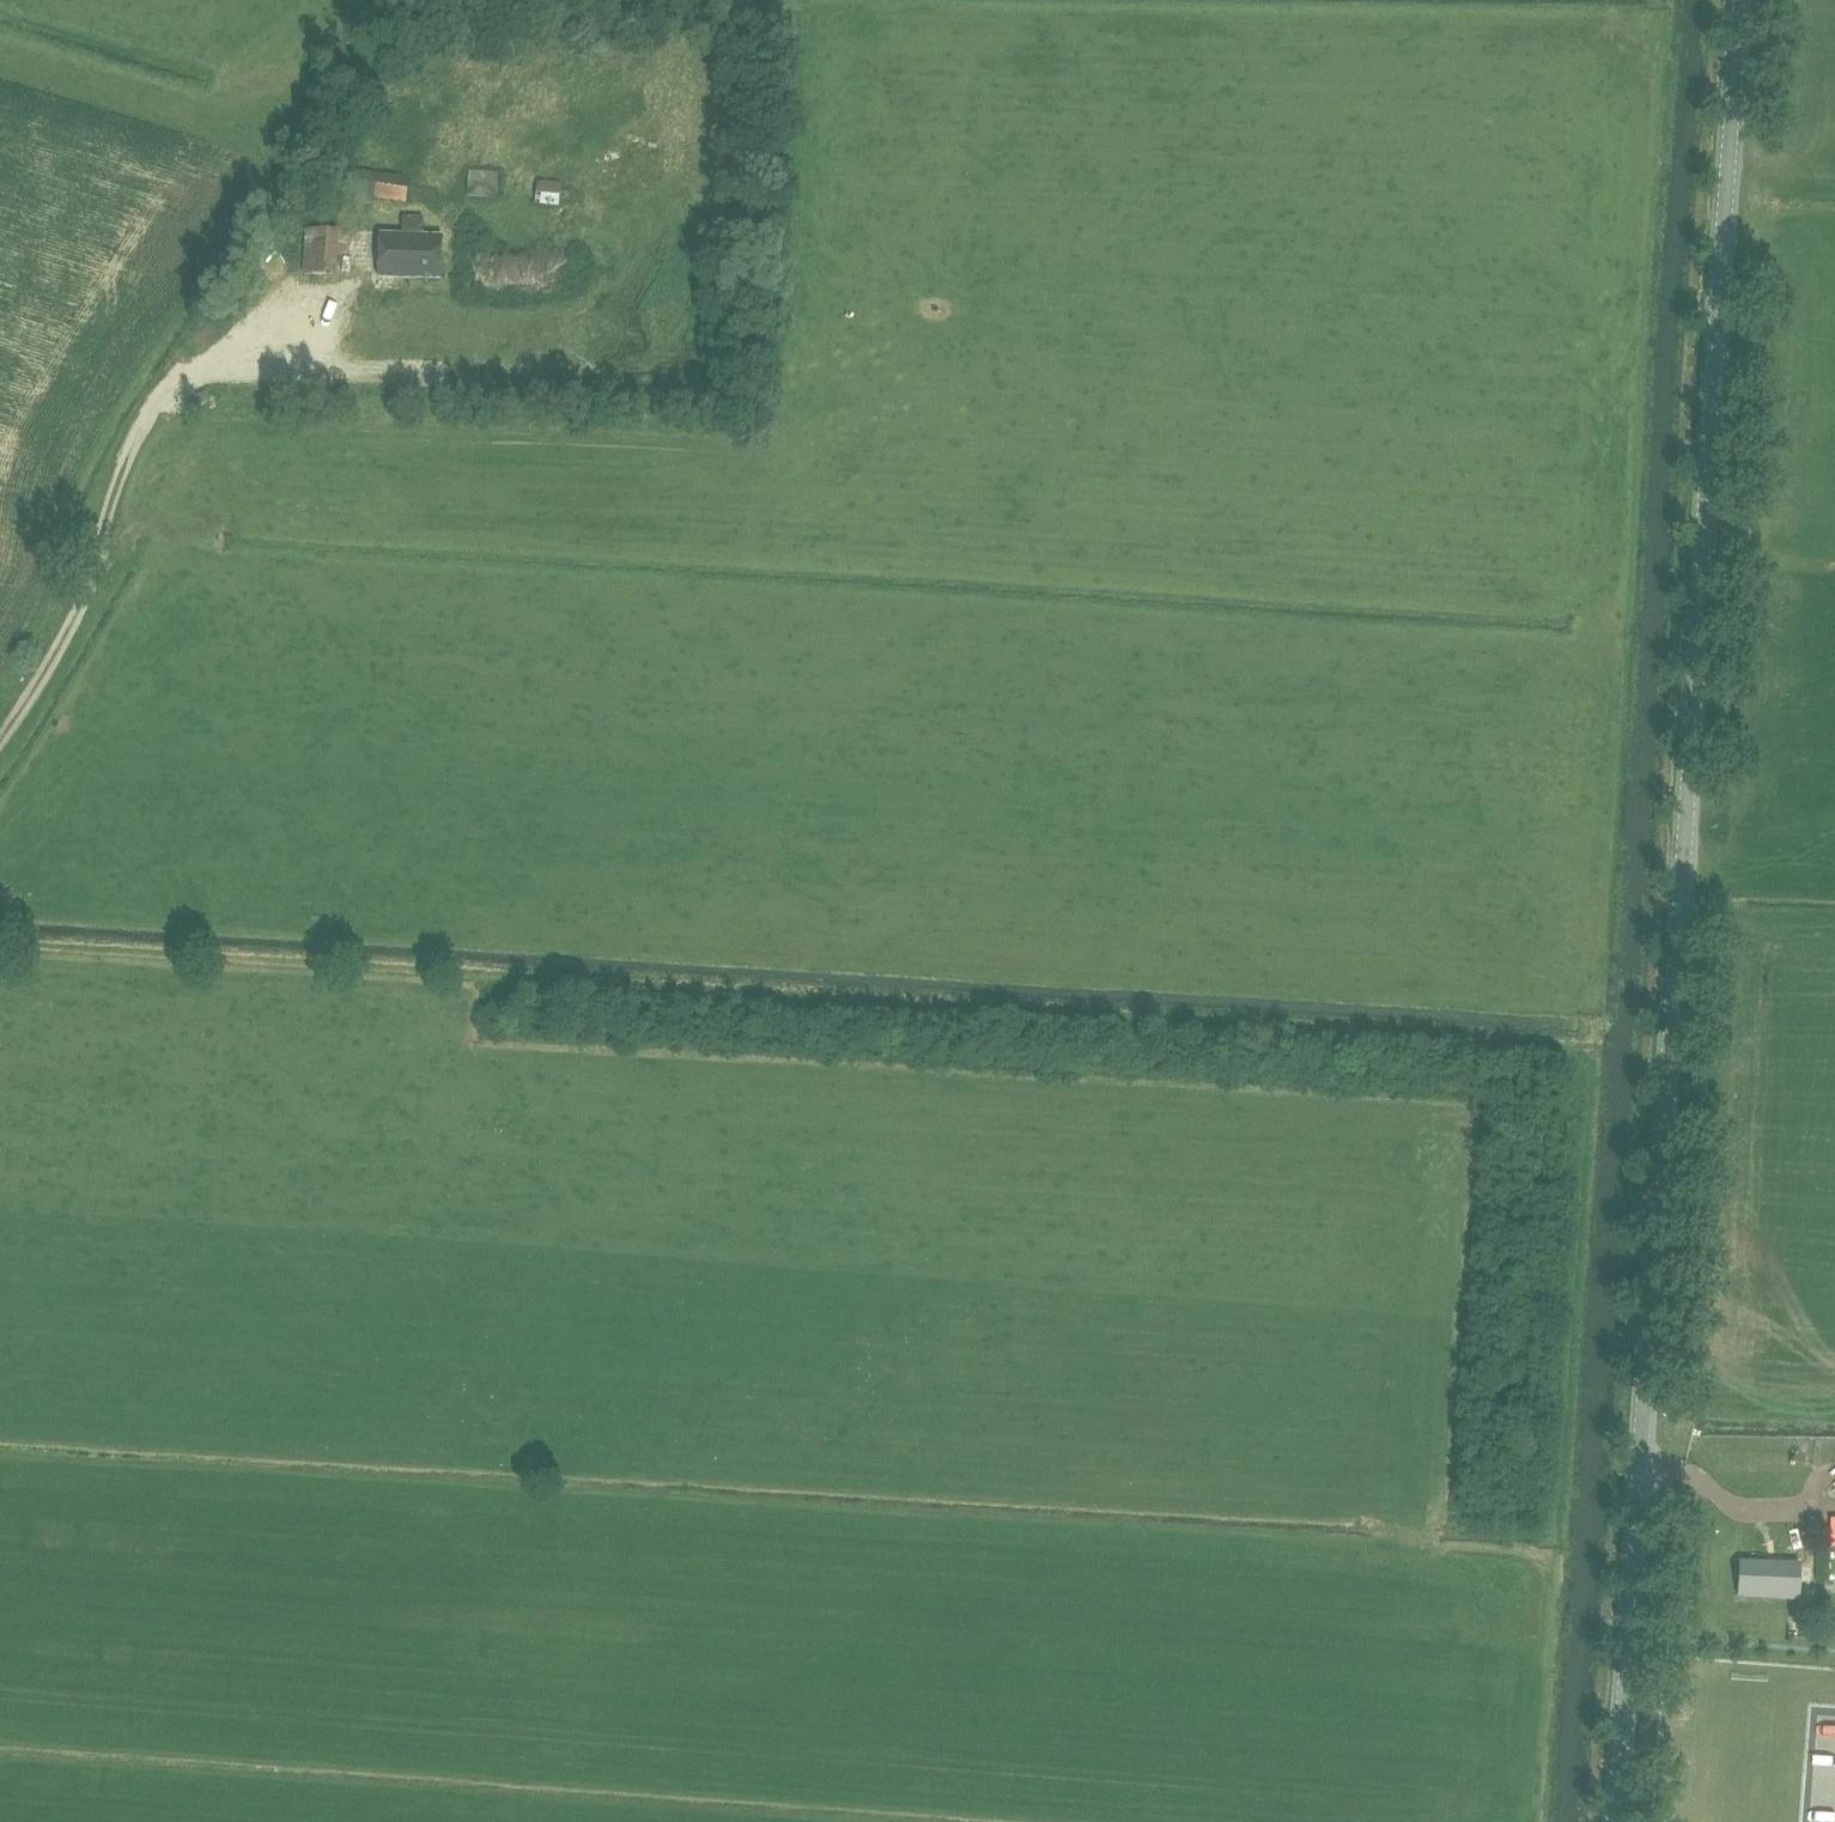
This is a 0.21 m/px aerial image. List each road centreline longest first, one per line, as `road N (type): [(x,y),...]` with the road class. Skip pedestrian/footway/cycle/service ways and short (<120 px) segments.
road 1 (tertiary): [(1613,1821),(1743,0)]

